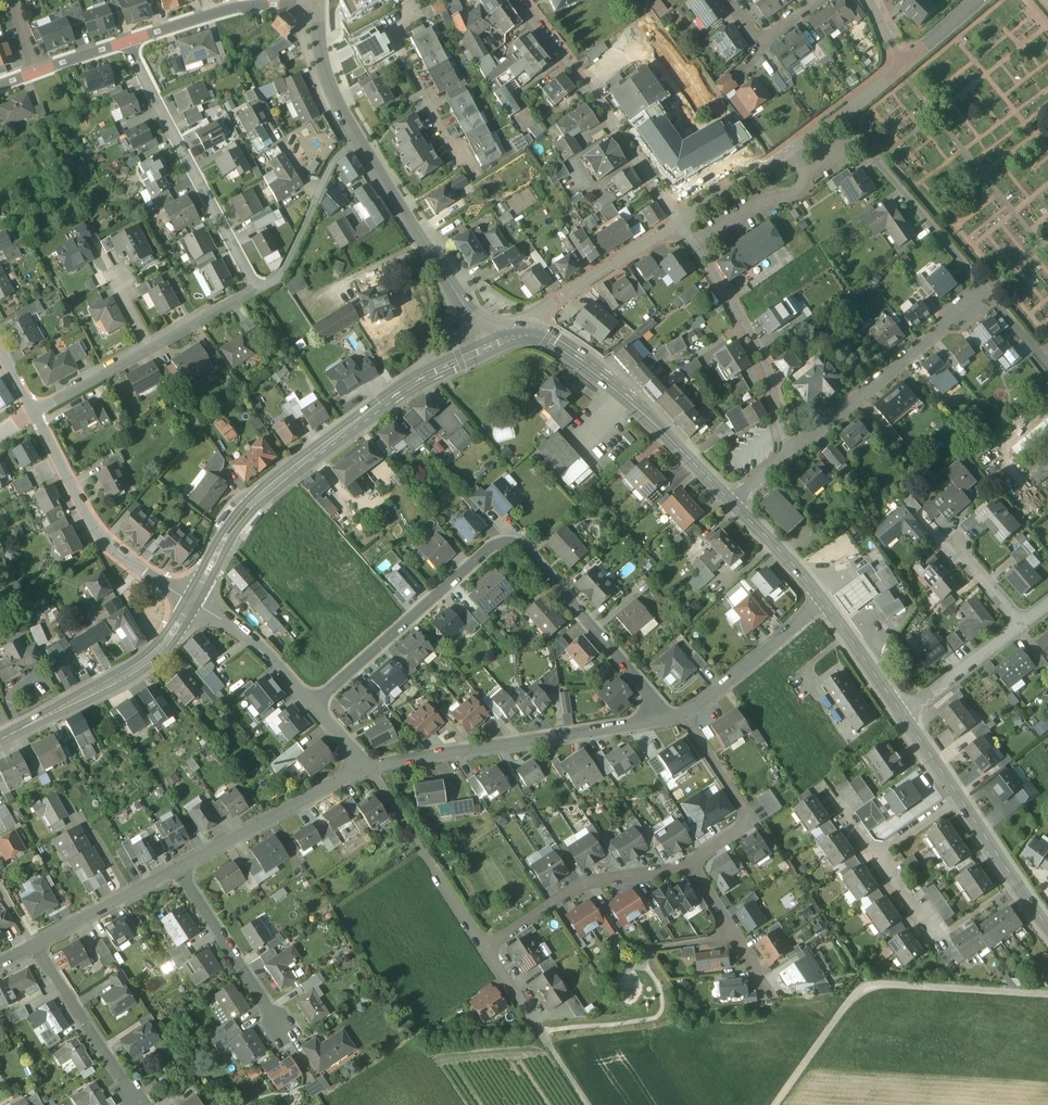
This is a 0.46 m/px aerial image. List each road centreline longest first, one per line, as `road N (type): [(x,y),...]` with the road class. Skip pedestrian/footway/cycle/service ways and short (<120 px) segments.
road 1 (residential): [(313,705),(490,550),(510,543),(523,546),(649,696),(659,720)]
road 2 (secondary): [(488,348),(352,425),(268,492),(237,522),(197,598)]
road 3 (track): [(779,1104),(864,982),(1047,995)]
road 4 (residential): [(659,720),(369,768)]
road 5 (residential): [(256,290),(127,43)]
road 6 (residential): [(520,0),(678,220)]
road 7 (secondary): [(730,501),(582,359),(529,335)]
road 8 (residential): [(678,220),(746,329),(792,451)]
road 9 (residential): [(197,598),(139,571),(102,540),(33,413)]
road 10 (residential): [(792,451),(987,292)]
road 11 (secondary): [(197,598),(160,650),(0,741)]
road 12 (tertiary): [(488,348),(473,313),(359,140)]
road 13 (residential): [(987,292),(838,117)]
road 14 (residential): [(485,948),(583,882),(686,864)]
road 15 (residential): [(369,768),(176,870)]
road 16 (residential): [(369,768),(485,948)]
road 17 (residential): [(176,870),(289,1042)]
road 18 (residential): [(686,864),(752,821),(686,717)]
road 19 (residential): [(838,117),(678,220)]
road 20 (residential): [(678,220),(540,317),(529,335)]
road 21 (residential): [(256,290),(279,279),(335,158),(359,140)]
road 22 (residential): [(405,0),(411,17),(393,36),(459,164)]
road 23 (residential): [(34,944),(133,1099)]
road 24 (residential): [(823,602),(686,717)]
road 25 (residential): [(877,855),(935,939),(991,900)]
road 26 (residential): [(197,598),(263,649),(313,705)]
road 27 (secondary): [(1047,925),(958,798)]
road 28 (residential): [(901,713),(1022,626)]
road 29 (tertiary): [(359,140),(324,65),(318,4)]
road 30 (secondary): [(823,602),(730,501)]
road 31 (secondary): [(901,713),(823,602)]
road 32 (residential): [(33,413),(151,348)]
road 33 (residential): [(686,864),(760,975)]

